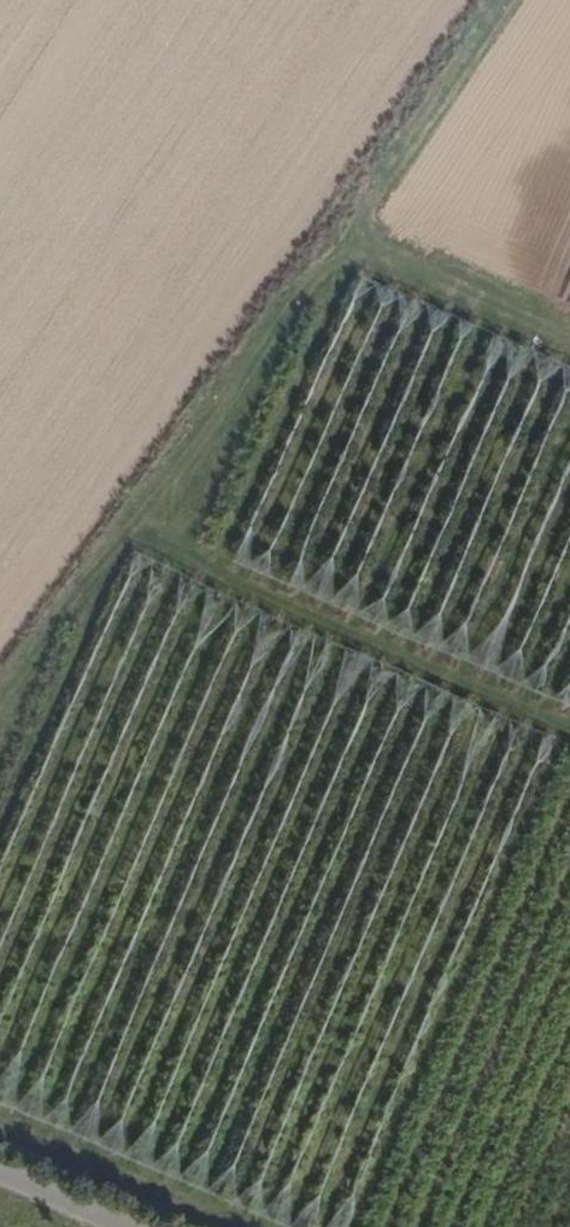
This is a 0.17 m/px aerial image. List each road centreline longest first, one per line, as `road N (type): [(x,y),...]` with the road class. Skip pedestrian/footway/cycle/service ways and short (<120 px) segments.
road 1 (track): [(0,698),(508,0)]
road 2 (track): [(132,517),(569,711)]
road 3 (track): [(243,1226),(0,1123)]
road 4 (track): [(569,333),(342,229)]
road 5 (unclassified): [(0,1170),(128,1226)]

